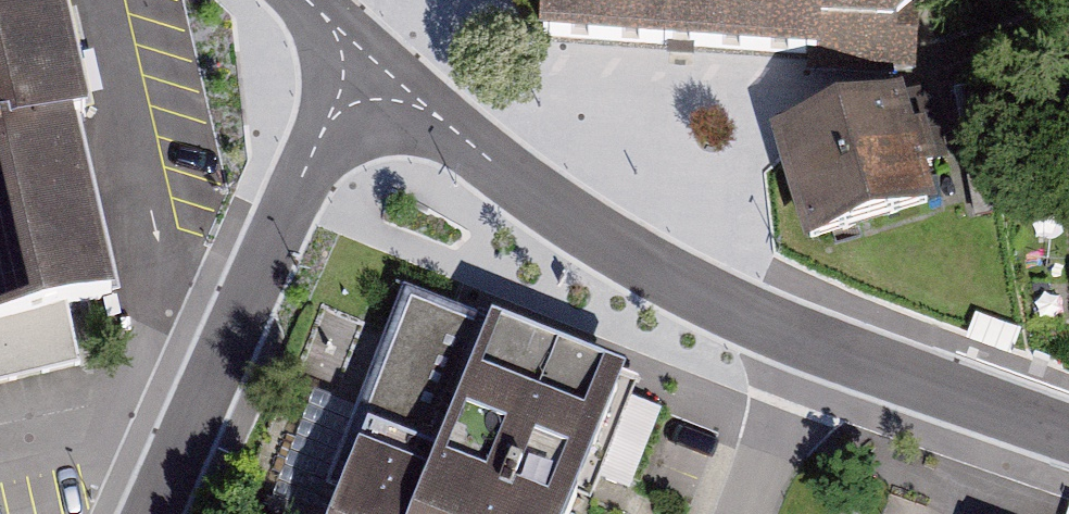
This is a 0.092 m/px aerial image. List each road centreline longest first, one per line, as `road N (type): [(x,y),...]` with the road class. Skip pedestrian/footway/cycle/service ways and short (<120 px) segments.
road 1 (tertiary): [(1068,436),(814,344),(700,292),(510,177),(440,118),(364,78)]
road 2 (tertiary): [(364,78),(320,136),(152,513)]

